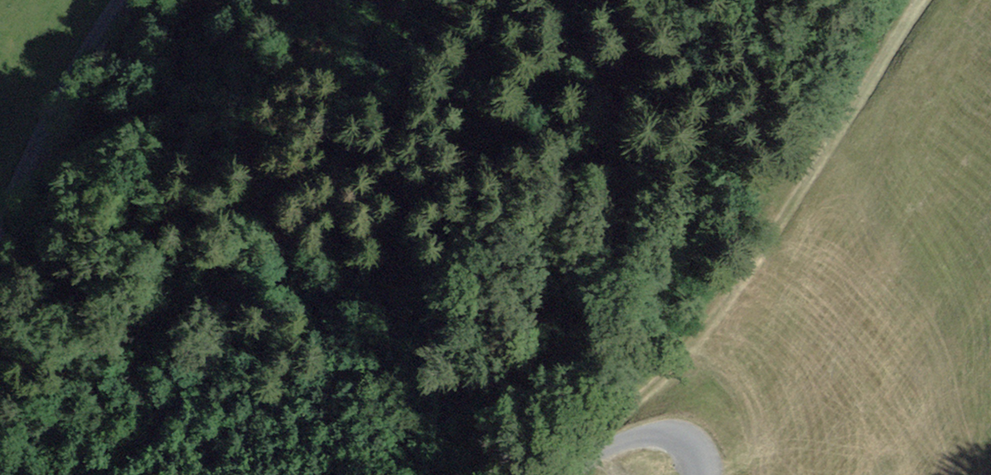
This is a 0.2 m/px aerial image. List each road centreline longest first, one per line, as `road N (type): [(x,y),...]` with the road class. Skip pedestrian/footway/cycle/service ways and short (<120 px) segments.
road 1 (track): [(118,474),(142,463),(235,324),(294,270),(426,210),(644,75),(795,0)]
road 2 (track): [(603,452),(733,298),(921,0)]
road 3 (unclassified): [(146,0),(38,178),(0,275)]
road 4 (unclassified): [(578,474),(636,435),(665,434),(685,448),(695,474)]

